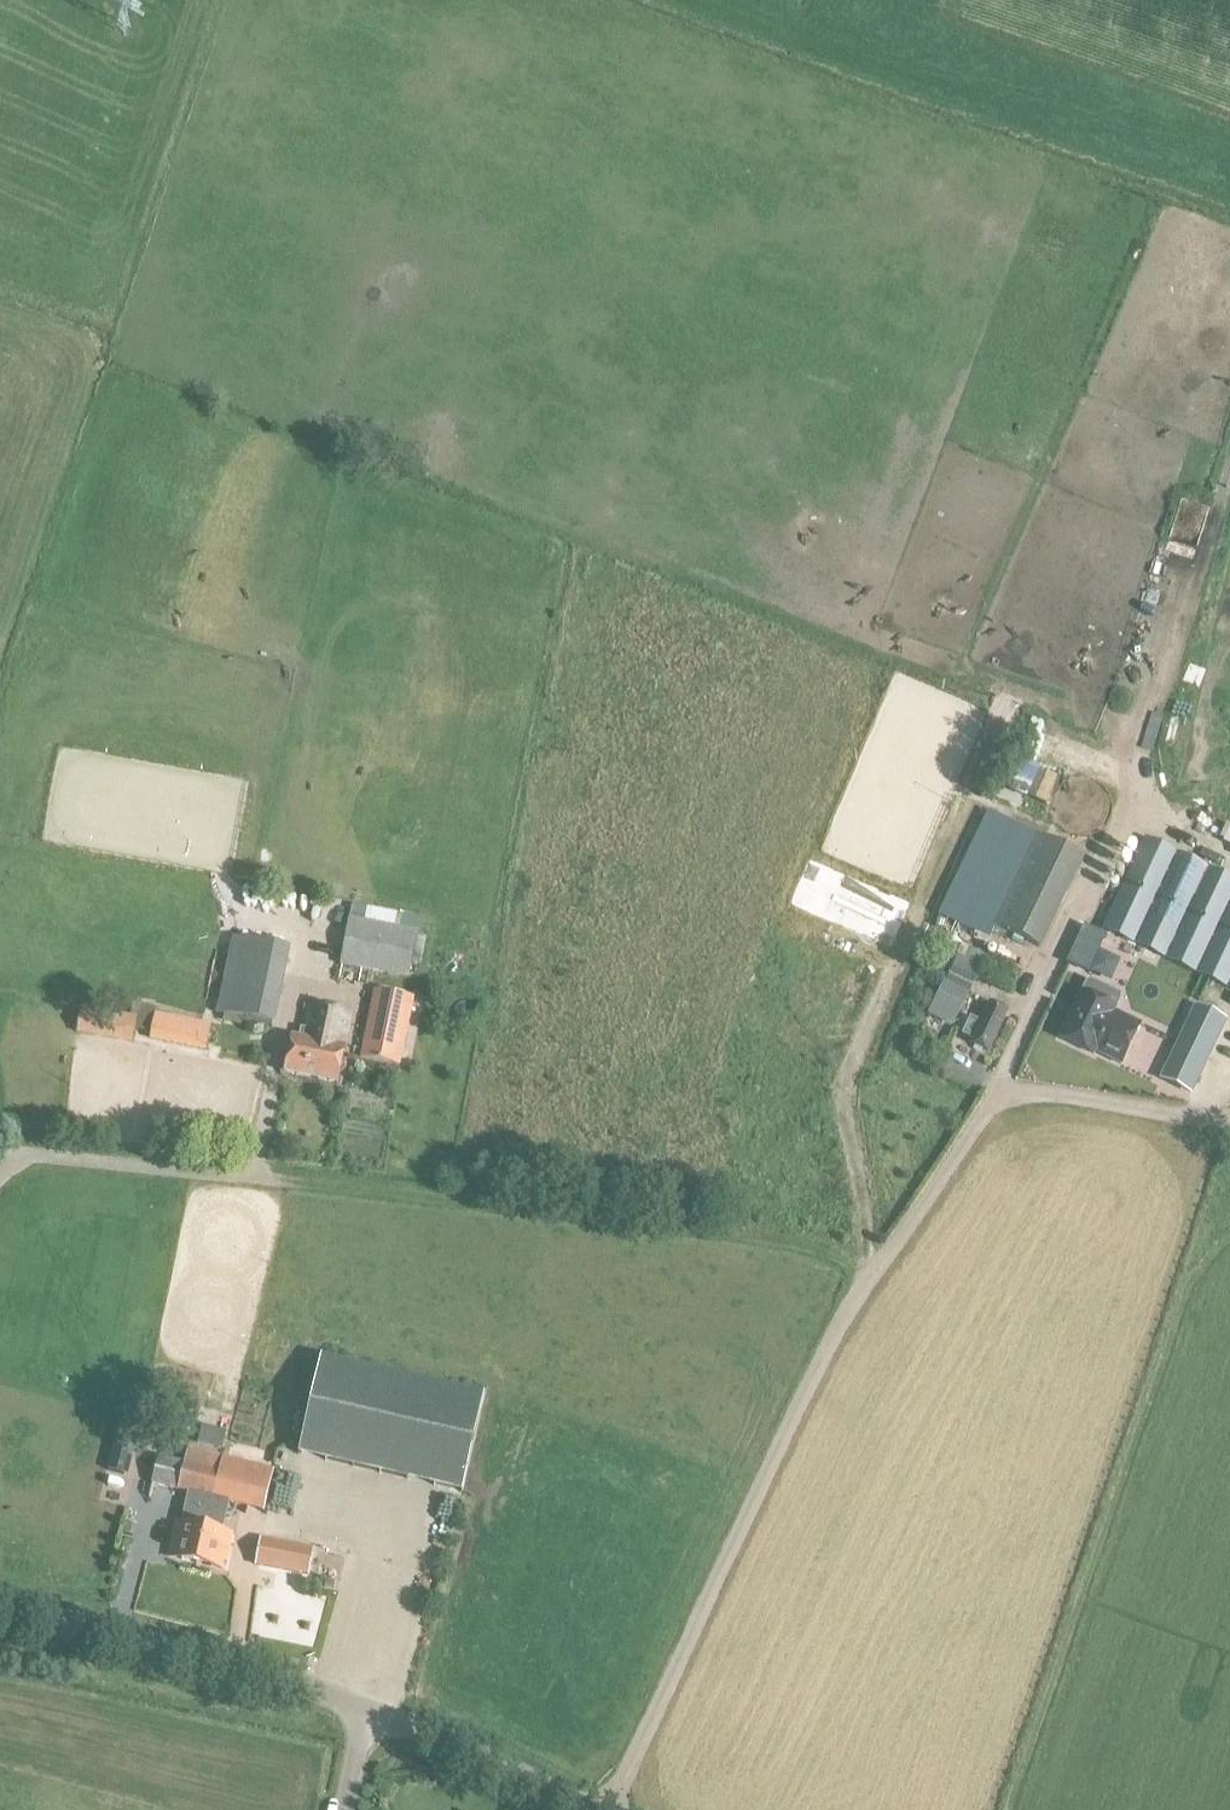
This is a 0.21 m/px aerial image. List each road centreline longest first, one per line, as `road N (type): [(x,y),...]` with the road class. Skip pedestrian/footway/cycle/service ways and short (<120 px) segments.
road 1 (unclassified): [(996,1098),(857,1296),(608,1809)]
road 2 (unclassified): [(366,1712),(270,1675),(0,1602)]
road 3 (unclassified): [(0,1150),(255,1176)]
road 4 (unclassified): [(583,1809),(366,1712)]

